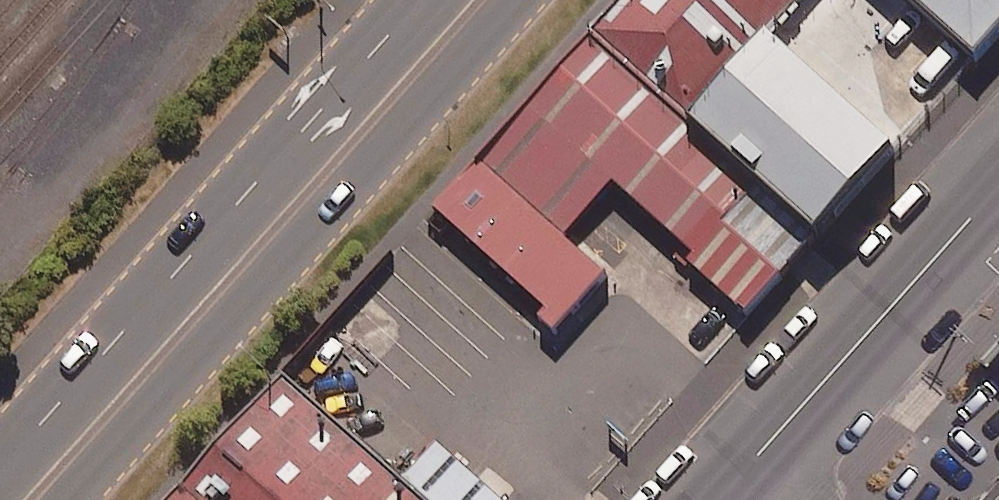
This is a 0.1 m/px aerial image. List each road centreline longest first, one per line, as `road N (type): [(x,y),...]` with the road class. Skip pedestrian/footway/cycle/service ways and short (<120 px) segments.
road 1 (secondary): [(27,499),(478,0)]
road 2 (tertiary): [(998,185),(732,481)]

